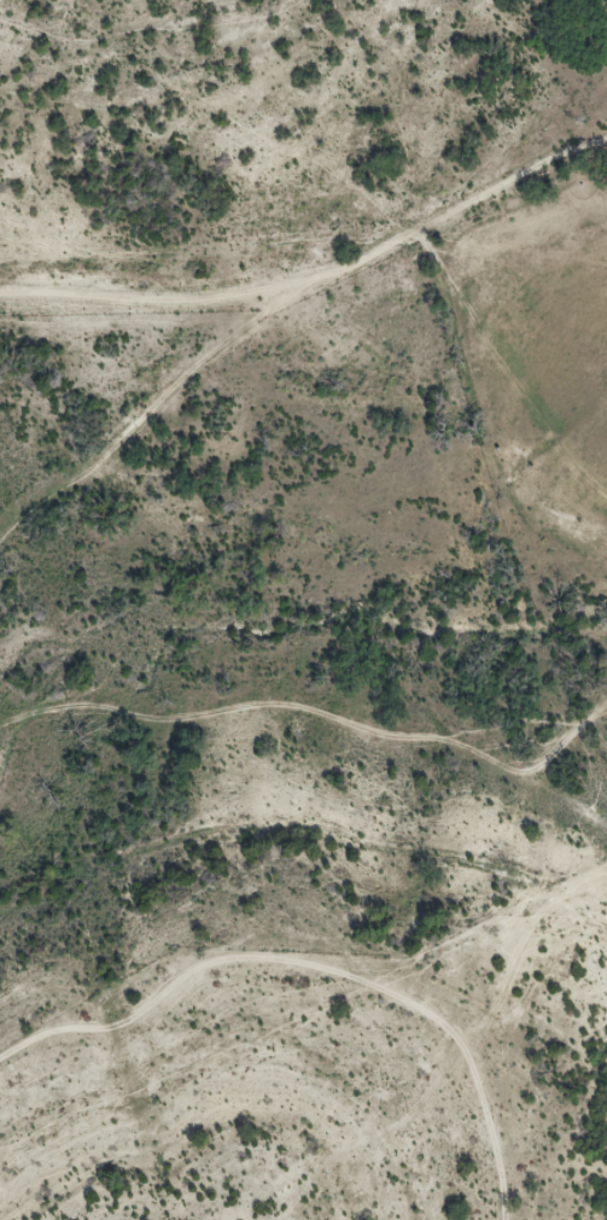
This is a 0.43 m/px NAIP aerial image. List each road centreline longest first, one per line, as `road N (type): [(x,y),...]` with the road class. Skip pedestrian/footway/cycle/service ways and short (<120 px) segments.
road 1 (residential): [(0,1023),(233,941),(410,965),(559,847),(606,845)]
road 2 (track): [(0,303),(314,275),(579,150),(606,147)]
road 3 (residential): [(0,462),(109,401),(157,340),(168,287)]

